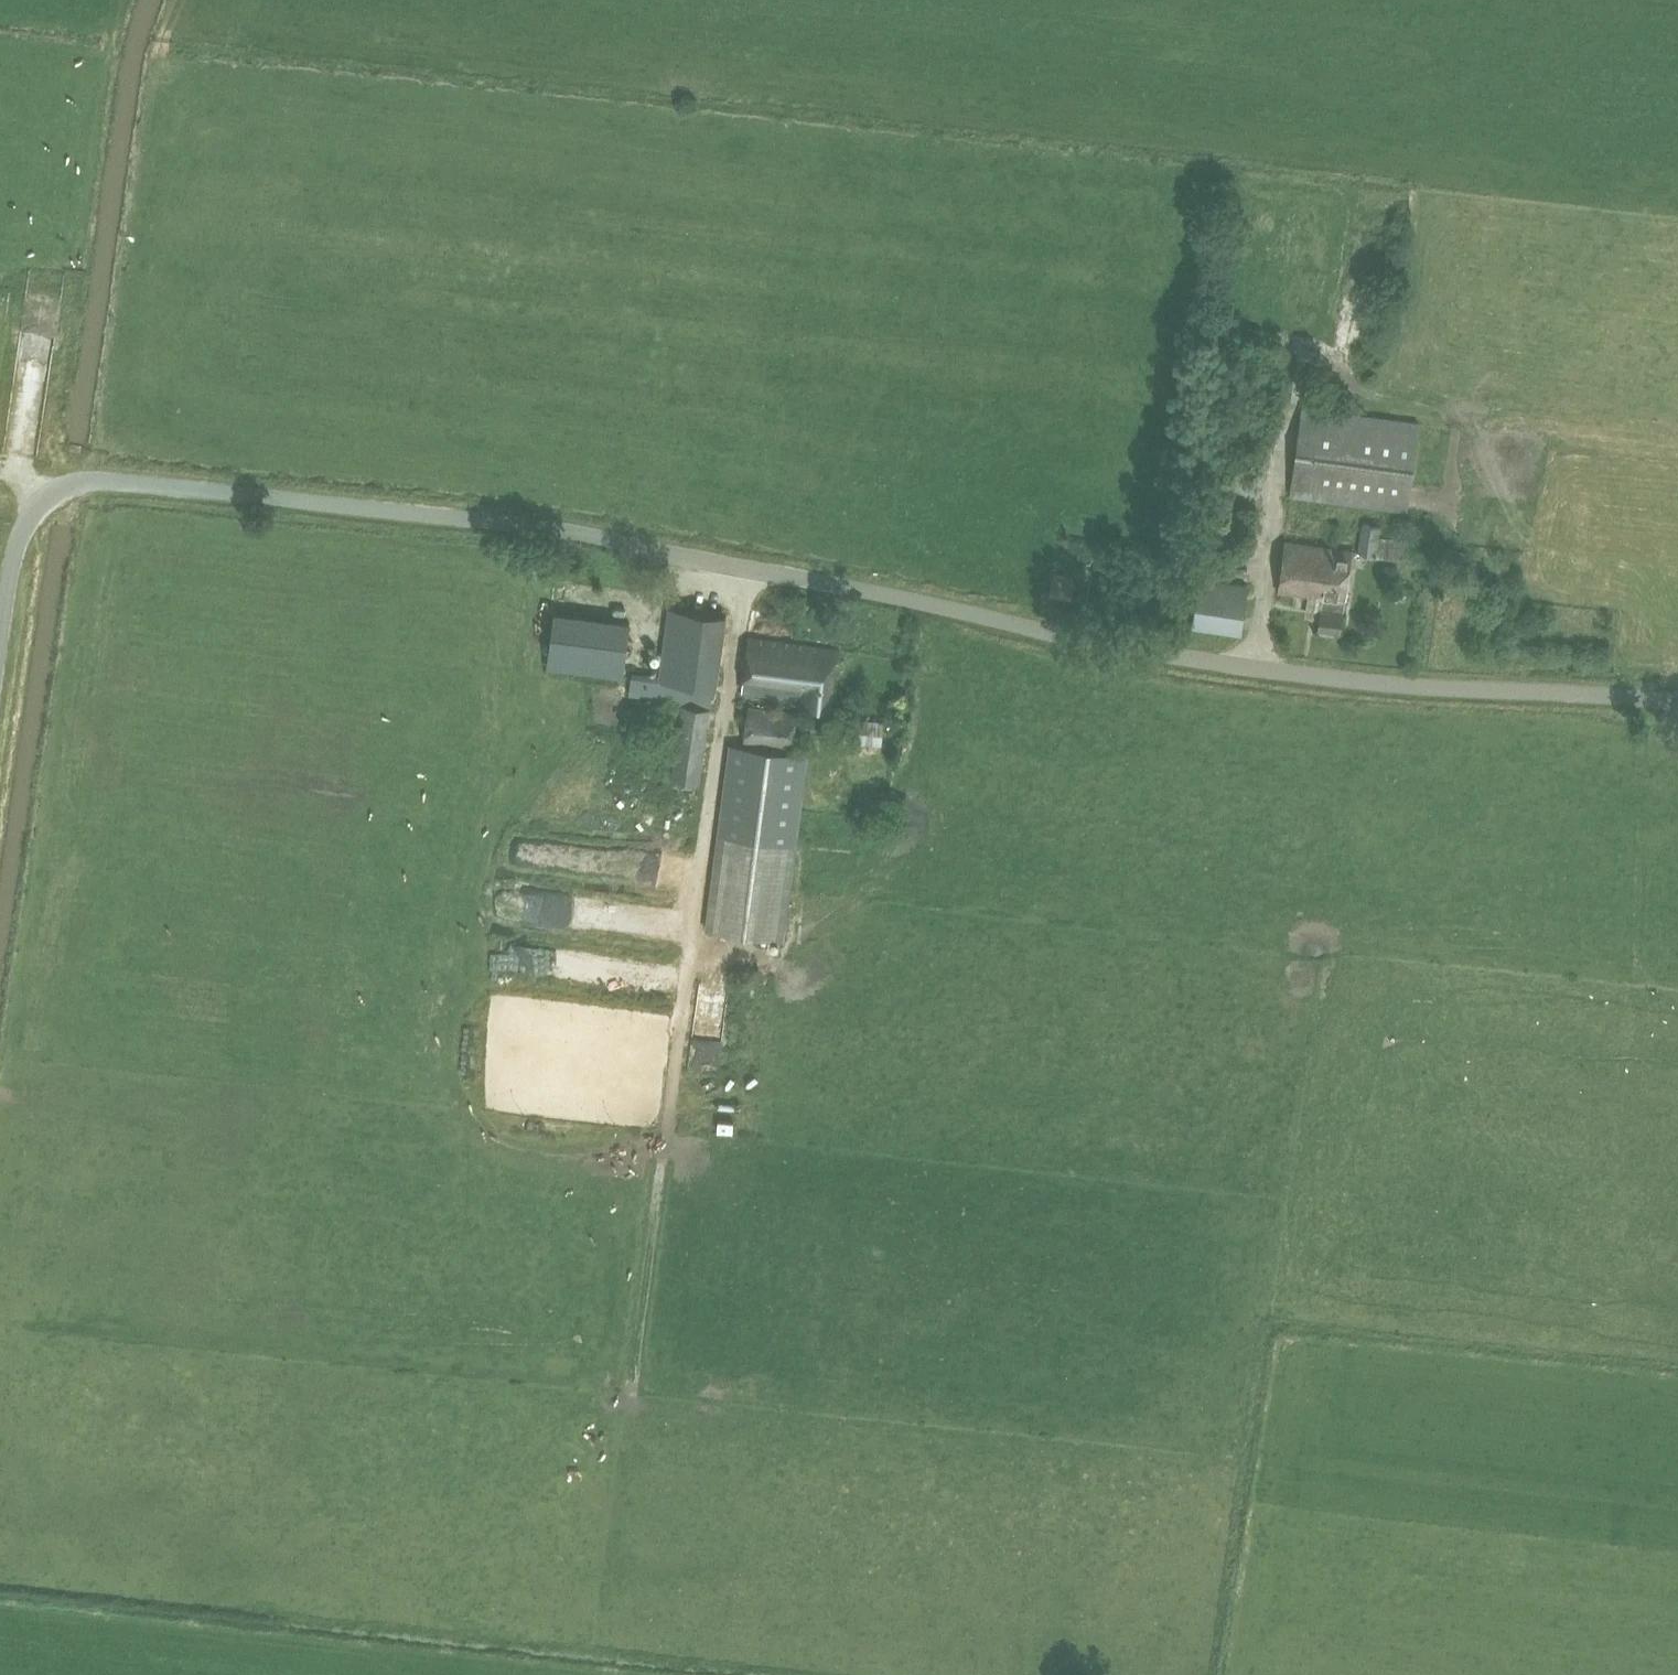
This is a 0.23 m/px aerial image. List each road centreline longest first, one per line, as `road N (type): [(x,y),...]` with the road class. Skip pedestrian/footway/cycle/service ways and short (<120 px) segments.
road 1 (unclassified): [(0,641),(10,572),(46,498),(74,486),(132,485),(555,531),(1288,677),(1677,706)]

